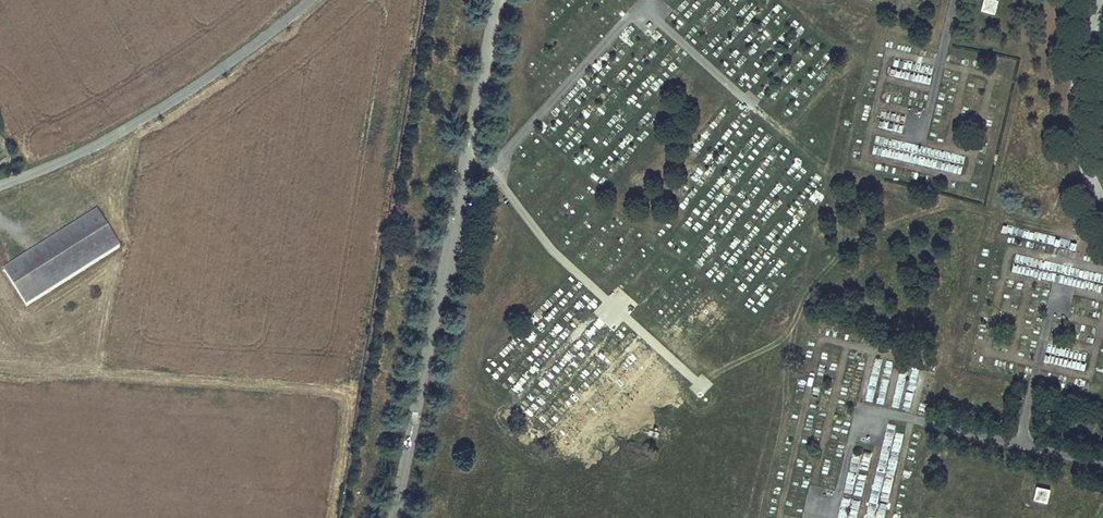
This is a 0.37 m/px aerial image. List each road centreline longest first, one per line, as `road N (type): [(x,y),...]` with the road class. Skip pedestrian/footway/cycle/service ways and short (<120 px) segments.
road 1 (unclassified): [(311,0),(148,117),(0,186)]

